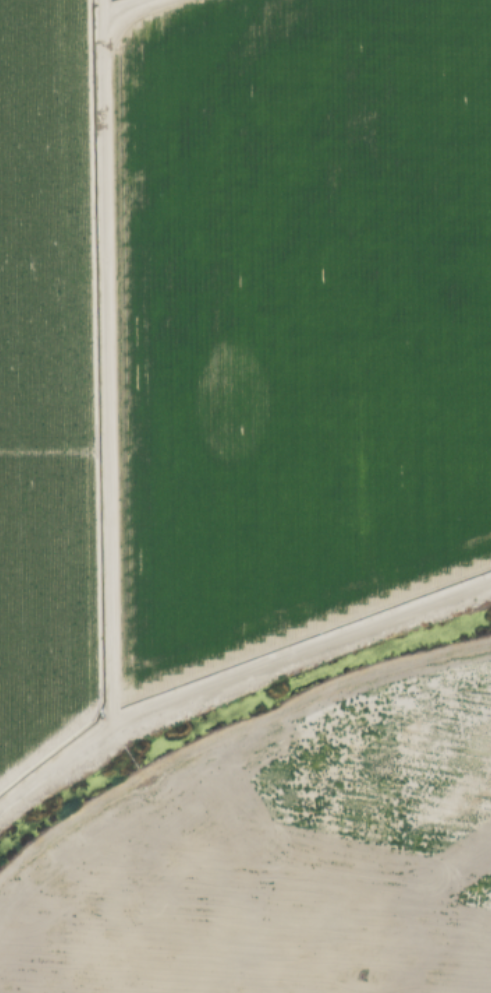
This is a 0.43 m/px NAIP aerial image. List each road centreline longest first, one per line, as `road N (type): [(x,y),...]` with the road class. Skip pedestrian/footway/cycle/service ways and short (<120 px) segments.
road 1 (track): [(99,32),(107,713),(96,736)]
road 2 (track): [(0,806),(112,726),(490,579)]

